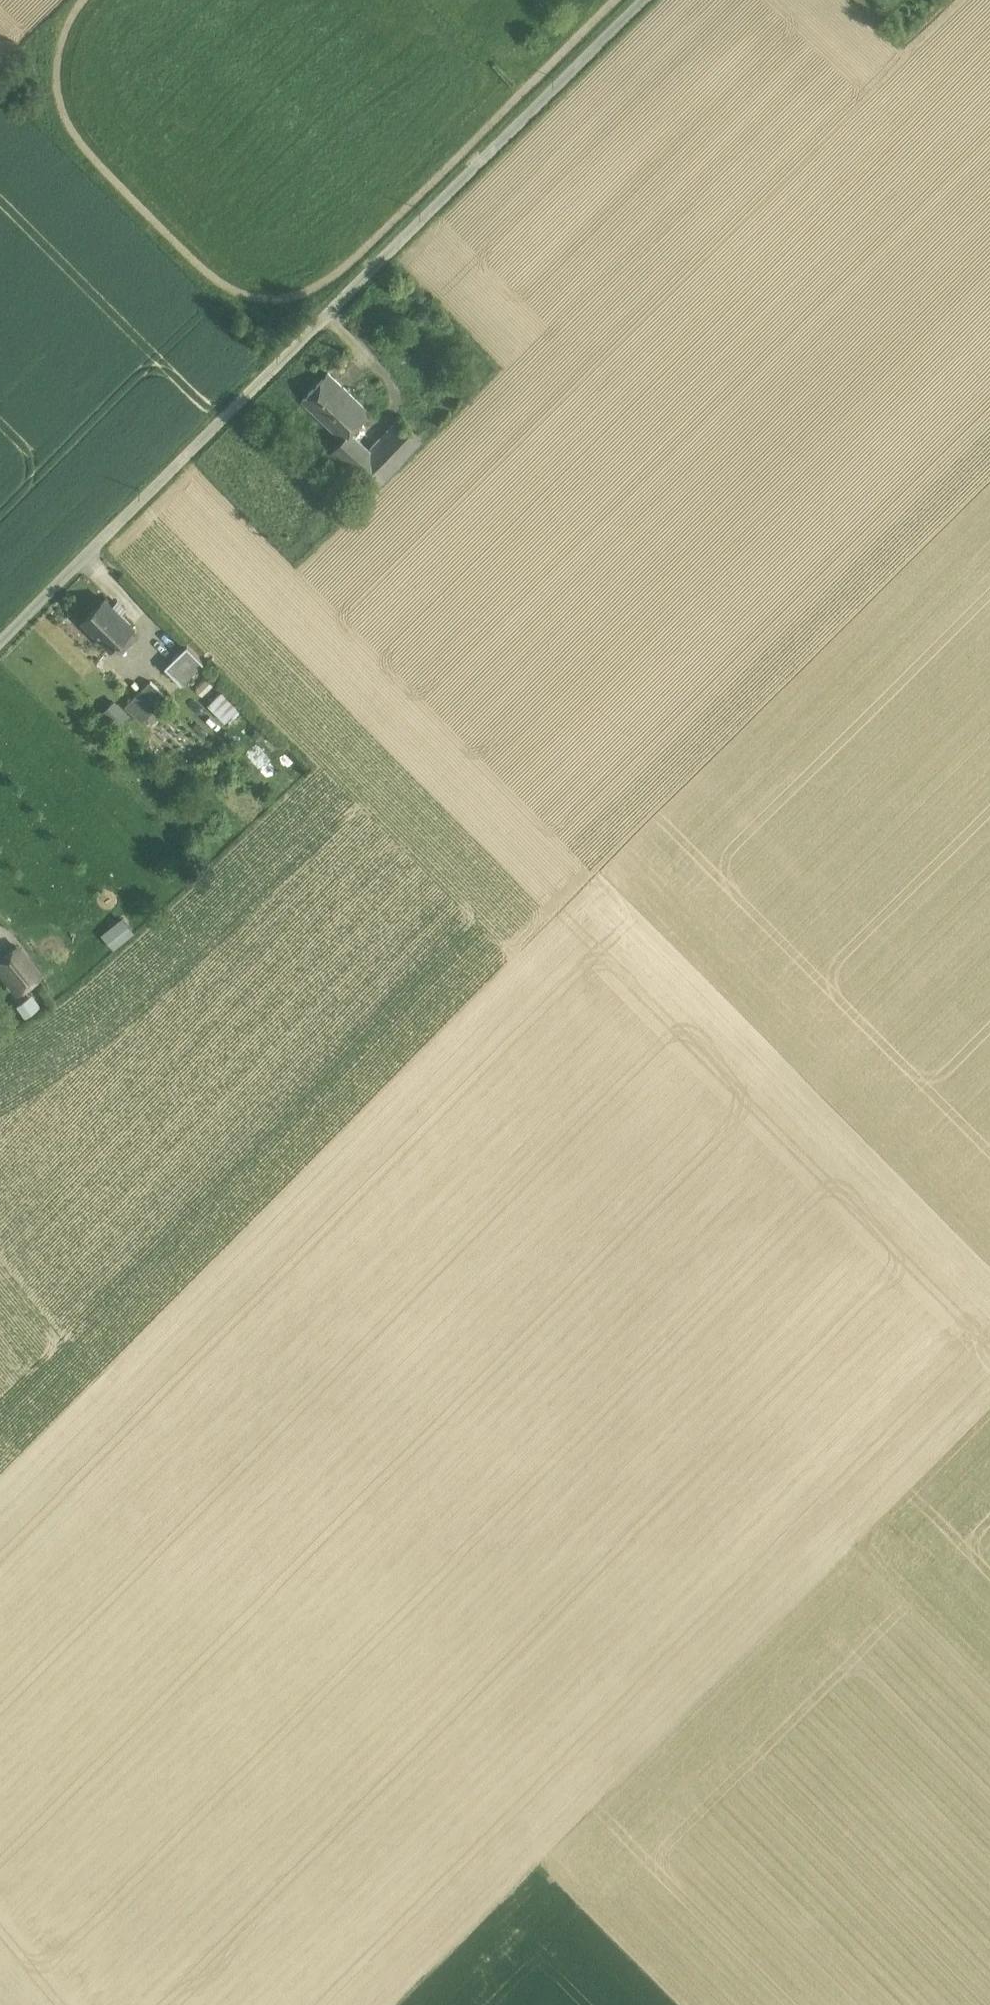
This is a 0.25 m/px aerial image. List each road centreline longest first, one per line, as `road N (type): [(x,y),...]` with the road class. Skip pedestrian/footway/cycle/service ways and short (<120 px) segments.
road 1 (track): [(88,559),(164,641),(136,677)]

